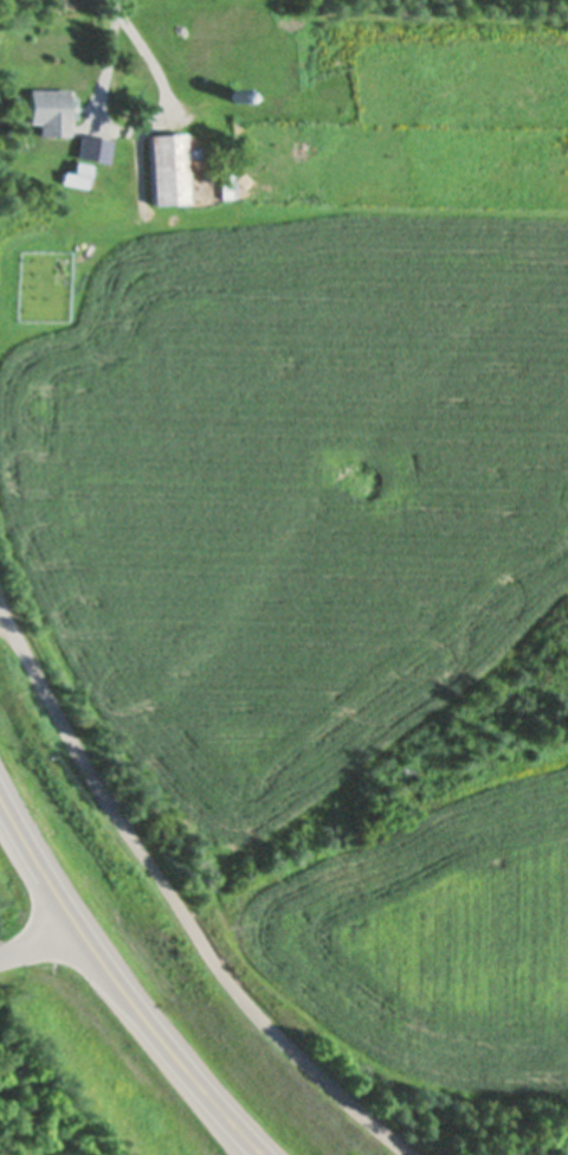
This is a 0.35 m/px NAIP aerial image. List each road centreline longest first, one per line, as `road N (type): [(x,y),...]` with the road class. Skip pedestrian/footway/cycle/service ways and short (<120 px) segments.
road 1 (primary): [(263,1154),(76,929),(0,802)]

